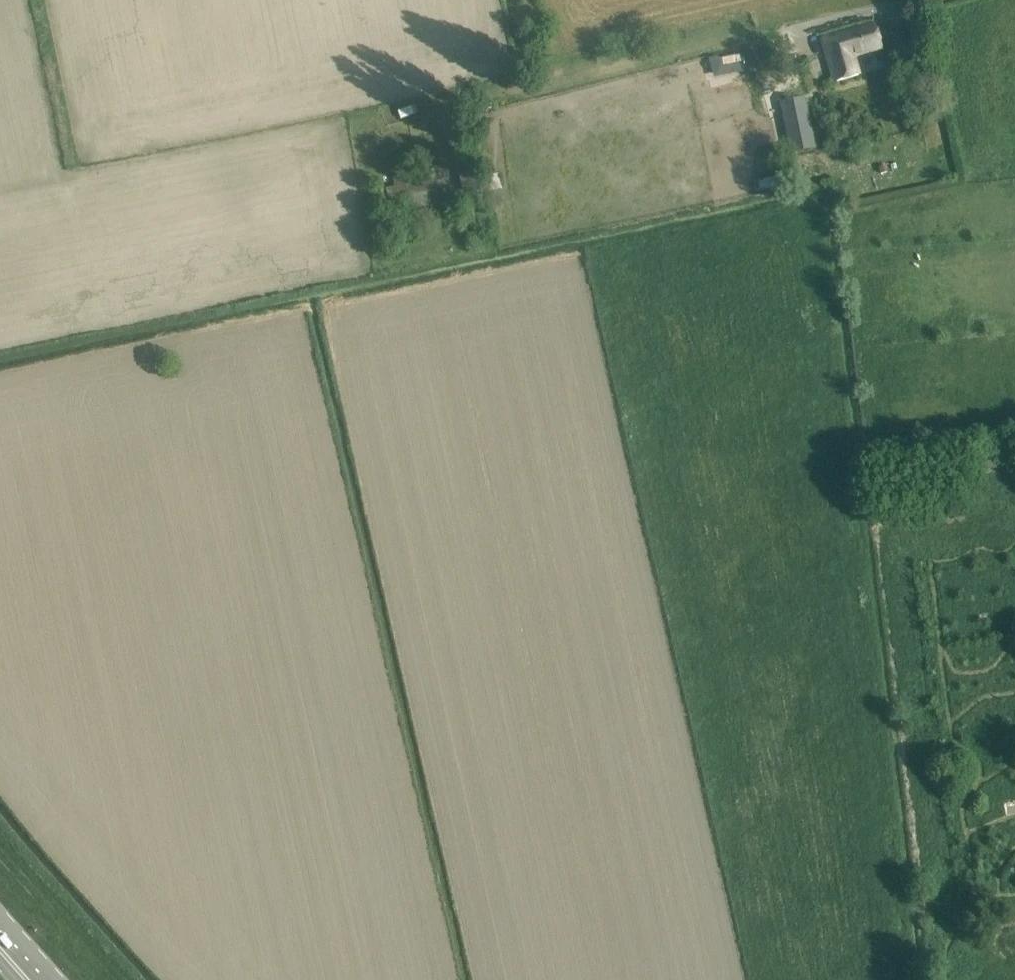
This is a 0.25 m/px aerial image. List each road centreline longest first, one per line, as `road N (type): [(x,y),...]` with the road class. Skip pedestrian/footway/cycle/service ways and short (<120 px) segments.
road 1 (unclassified): [(796,29),(918,0)]

